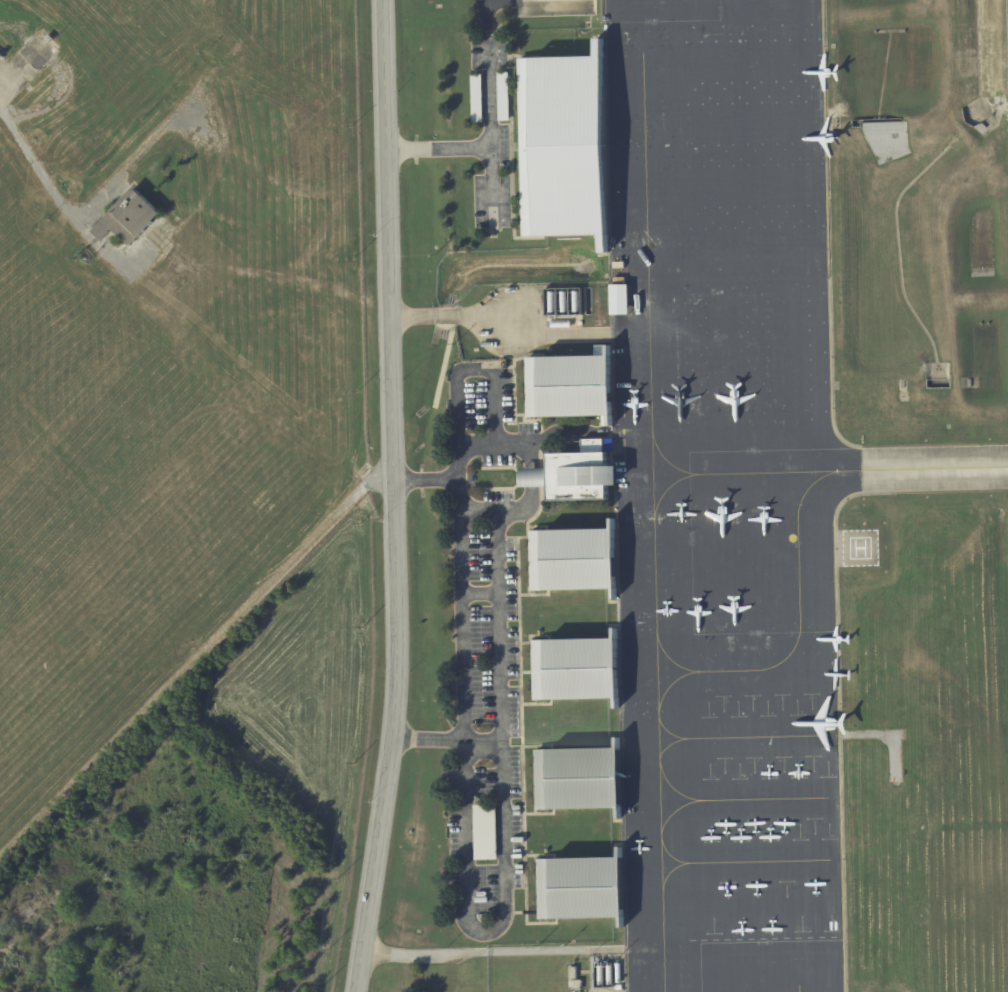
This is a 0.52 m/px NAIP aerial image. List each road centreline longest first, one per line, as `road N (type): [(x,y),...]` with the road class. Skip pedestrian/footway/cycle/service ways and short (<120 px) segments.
road 1 (residential): [(381,0),(396,681),(352,991)]

